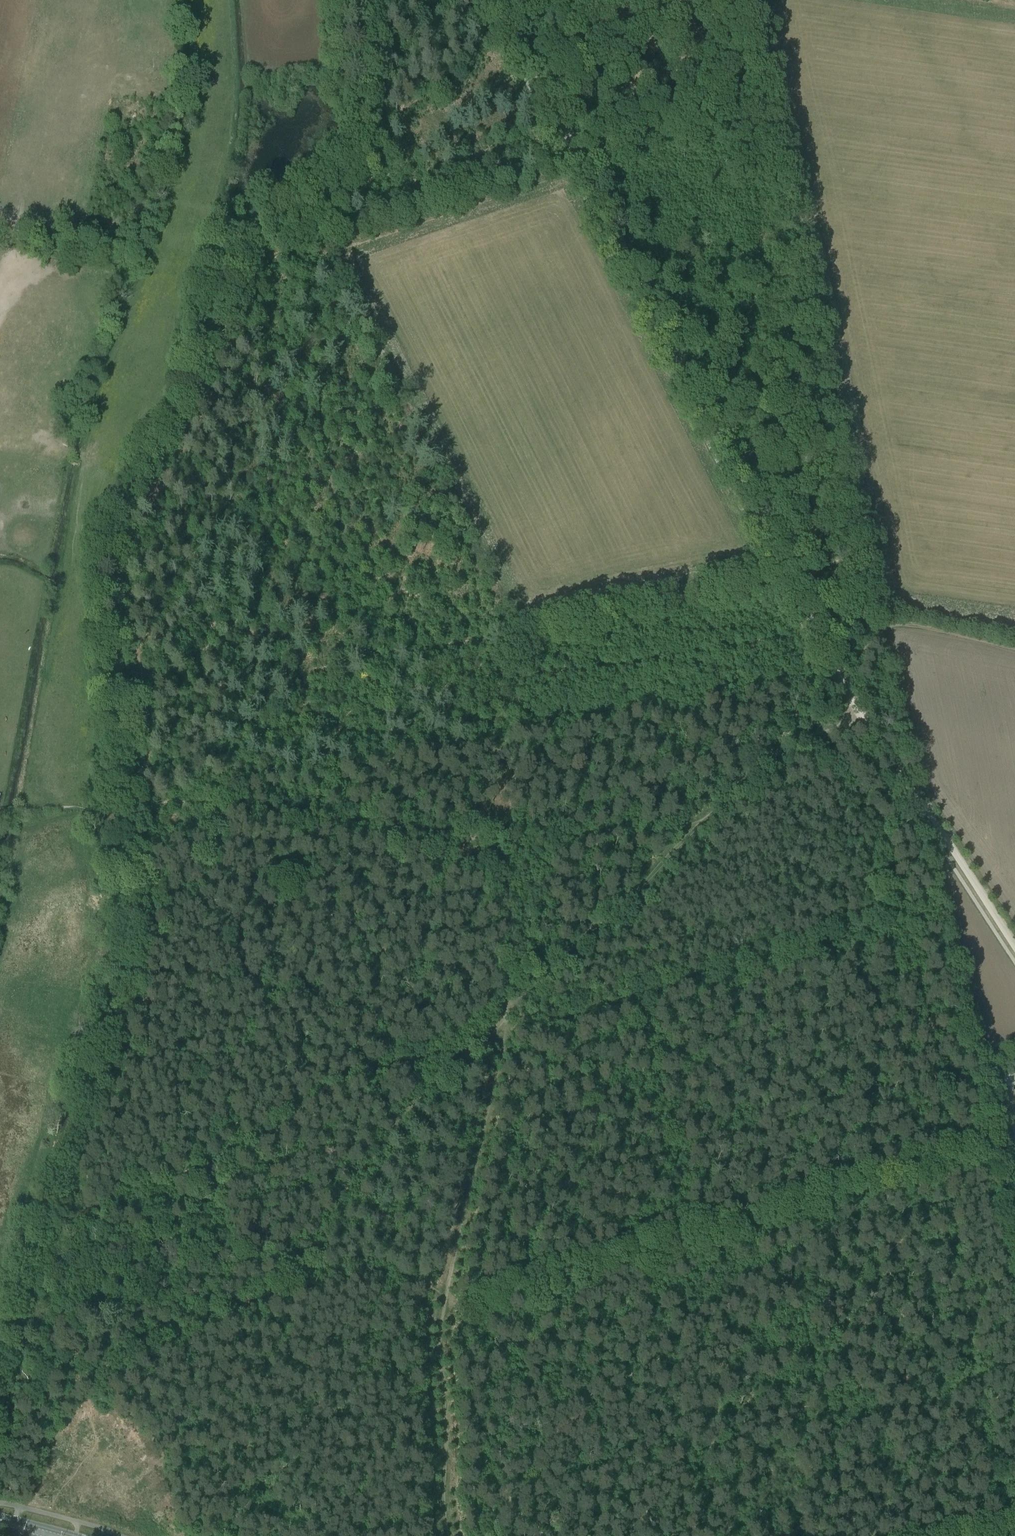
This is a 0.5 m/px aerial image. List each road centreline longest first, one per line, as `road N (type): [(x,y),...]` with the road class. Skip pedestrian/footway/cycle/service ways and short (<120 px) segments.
road 1 (track): [(784,568),(497,0)]
road 2 (track): [(507,1017),(439,1346),(448,1535)]
road 3 (track): [(507,1017),(774,754),(861,711)]
road 4 (track): [(506,1031),(905,926)]
road 5 (track): [(1014,945),(840,676)]
road 6 (track): [(514,636),(784,568)]
road 7 (track): [(840,676),(784,568)]

